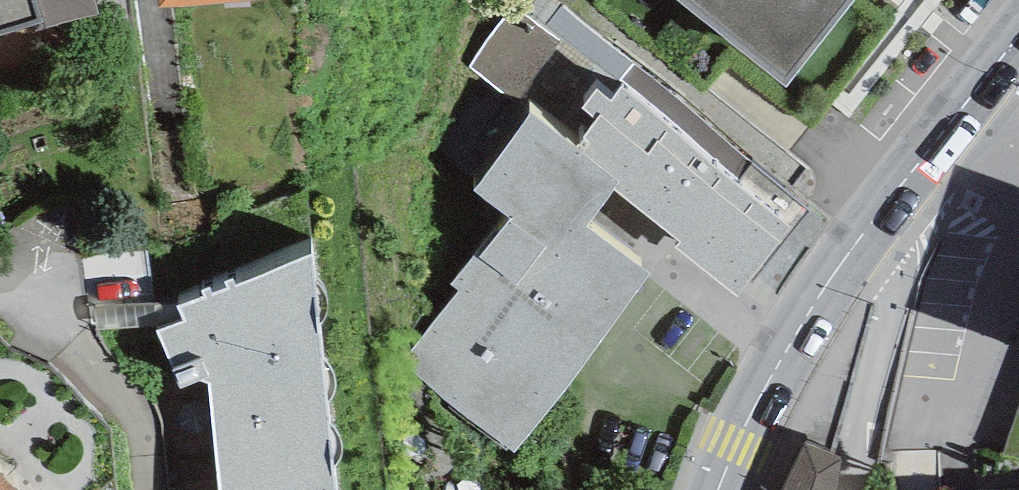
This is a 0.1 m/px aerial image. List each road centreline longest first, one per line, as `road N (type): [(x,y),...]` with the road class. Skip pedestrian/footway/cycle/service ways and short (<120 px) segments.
road 1 (secondary): [(897,205),(737,460),(728,489)]
road 2 (residential): [(897,205),(861,489)]
road 3 (secondary): [(1018,53),(897,205)]

